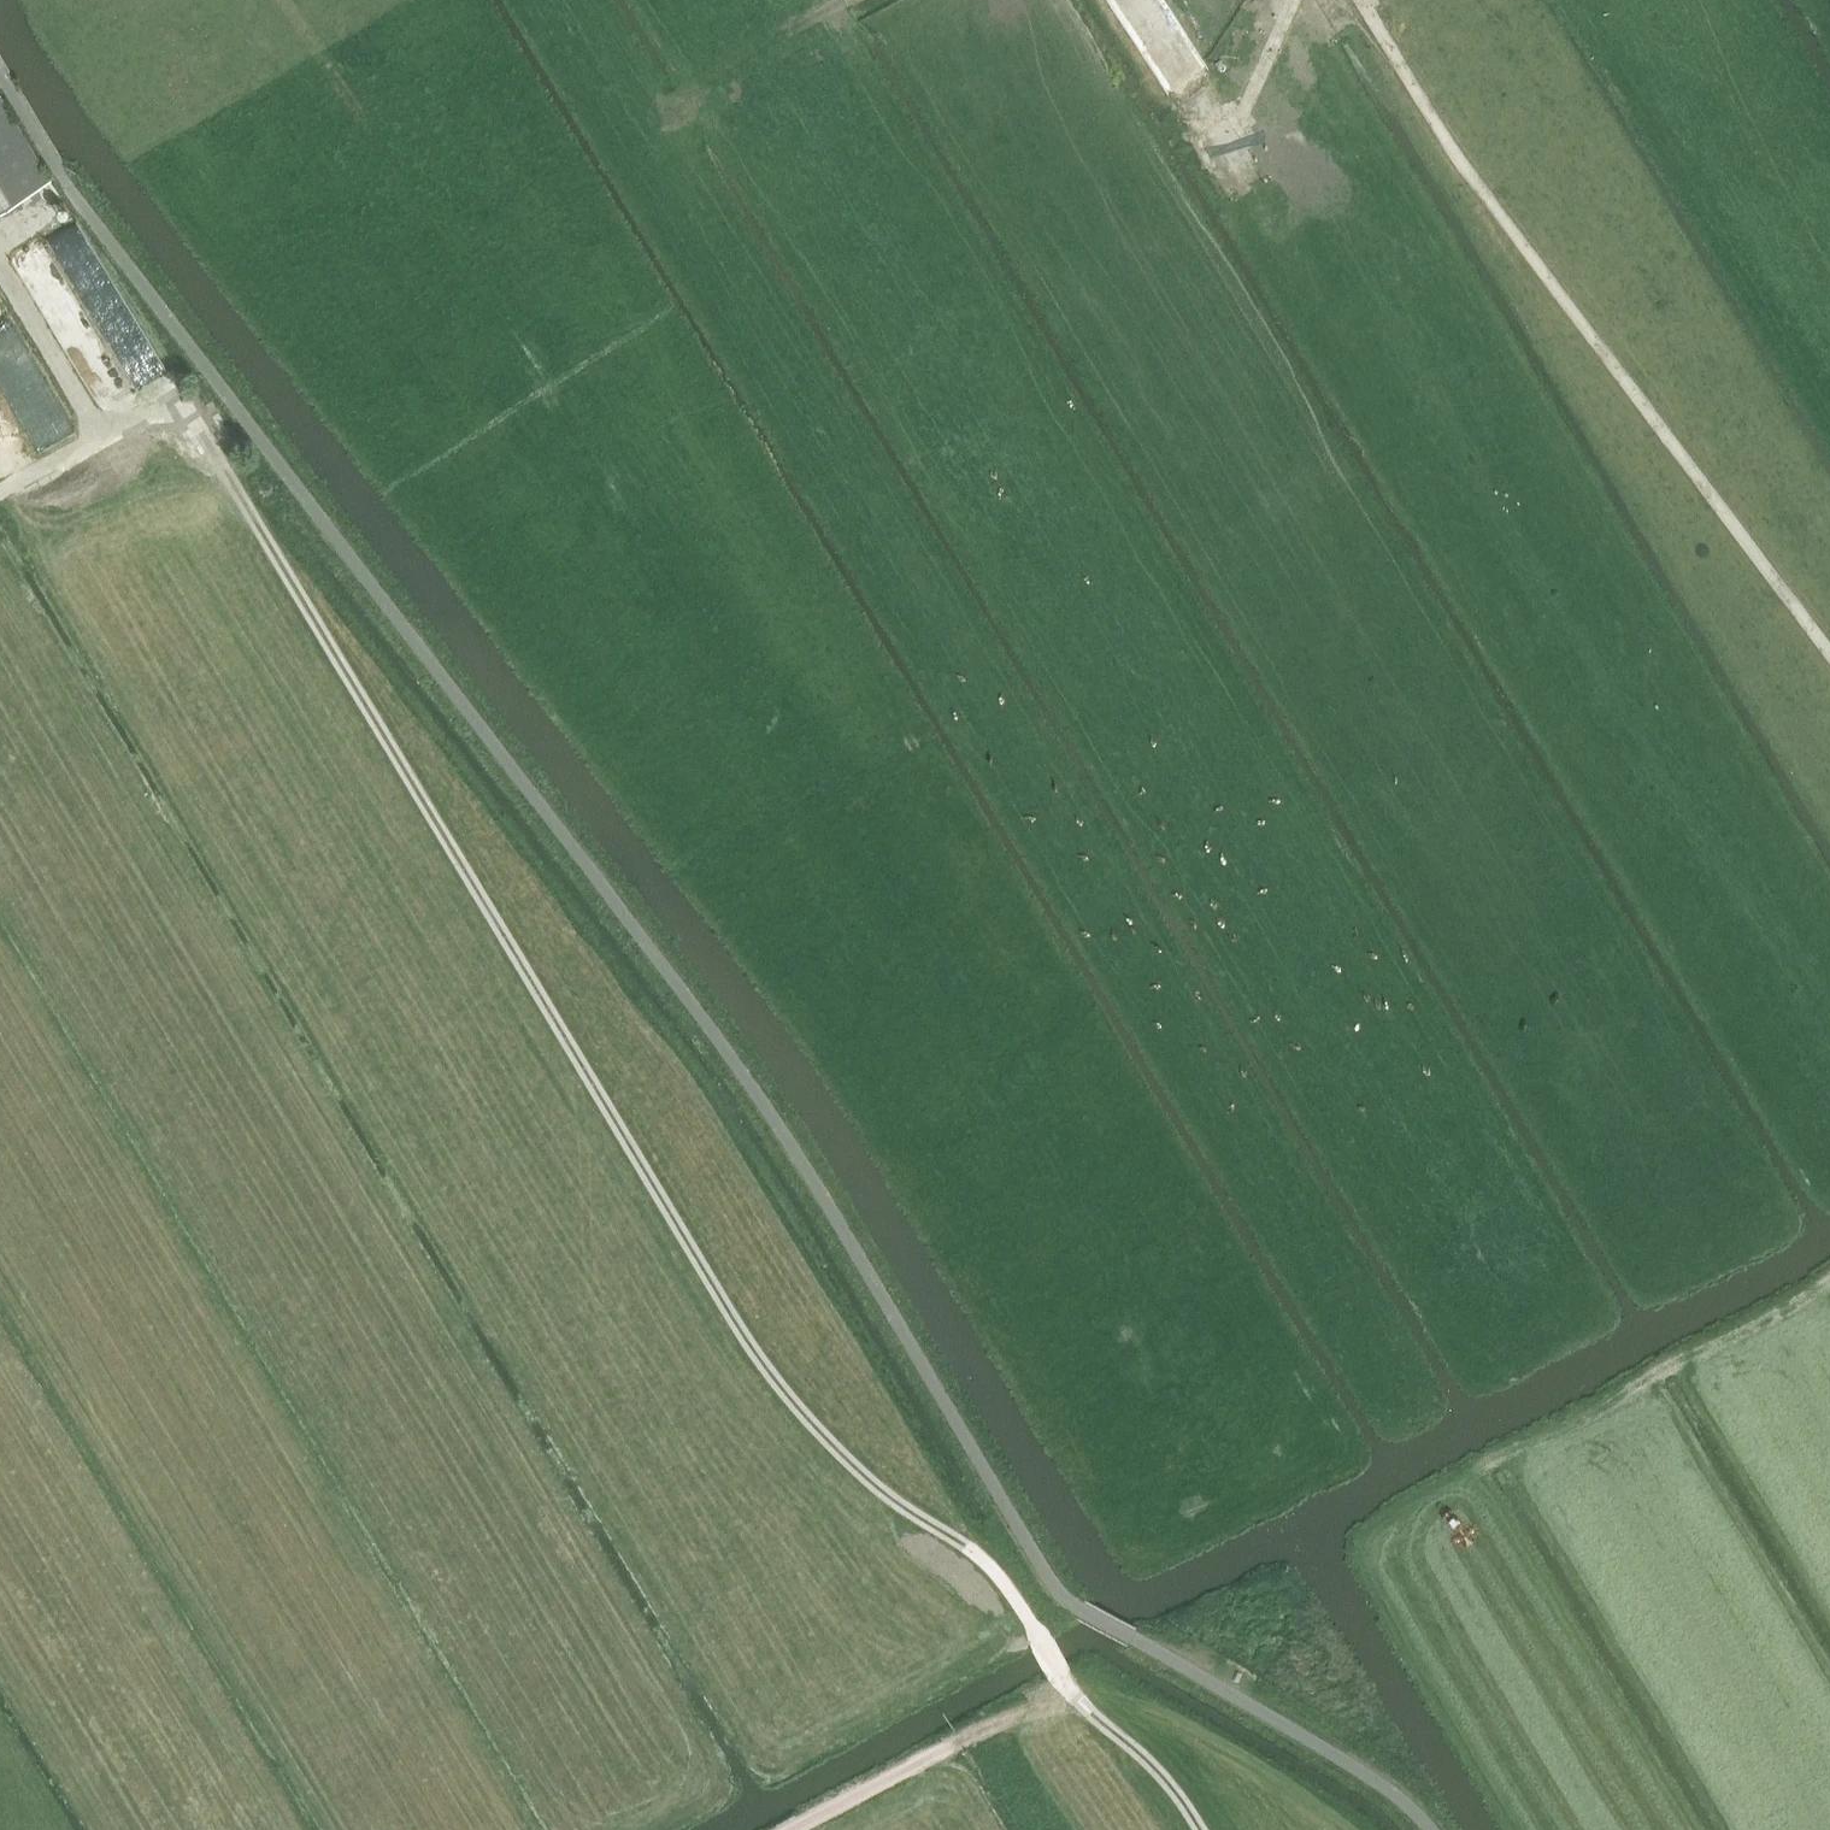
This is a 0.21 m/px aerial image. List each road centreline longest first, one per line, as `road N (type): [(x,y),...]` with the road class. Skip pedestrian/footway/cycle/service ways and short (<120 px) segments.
road 1 (track): [(0,490),(141,413),(185,409),(775,1383),(892,1503),(1000,1578),(1091,1713),(1143,1755),(1201,1829)]
road 2 (track): [(1829,653),(1498,214),(1364,0)]
road 3 (track): [(1463,1476),(1829,1282)]
road 4 (track): [(789,1829),(978,1732),(1076,1693)]

